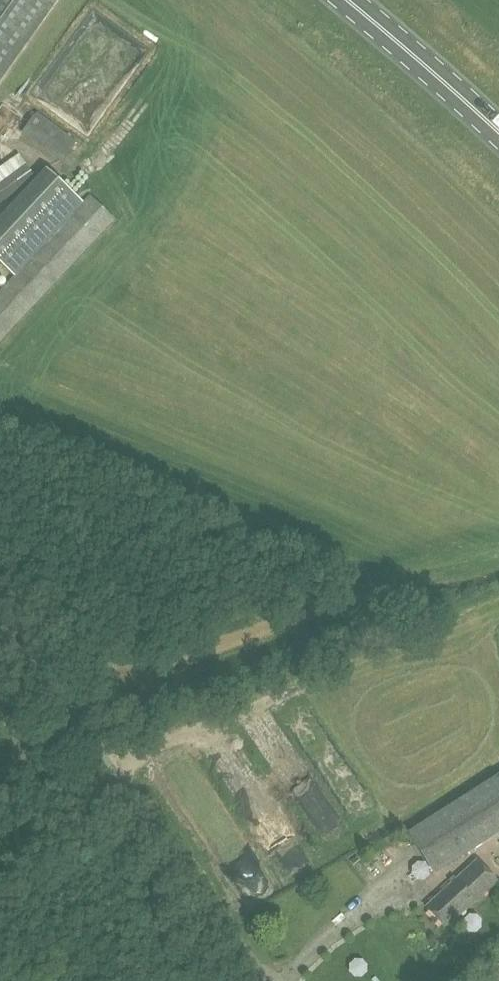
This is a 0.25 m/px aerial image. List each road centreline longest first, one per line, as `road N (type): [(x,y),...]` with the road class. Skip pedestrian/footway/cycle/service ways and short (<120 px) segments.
road 1 (unclassified): [(264,980),(54,690),(0,601)]
road 2 (track): [(498,608),(293,689)]
road 3 (track): [(113,772),(141,751),(293,689)]
road 4 (primary): [(356,0),(498,137)]

